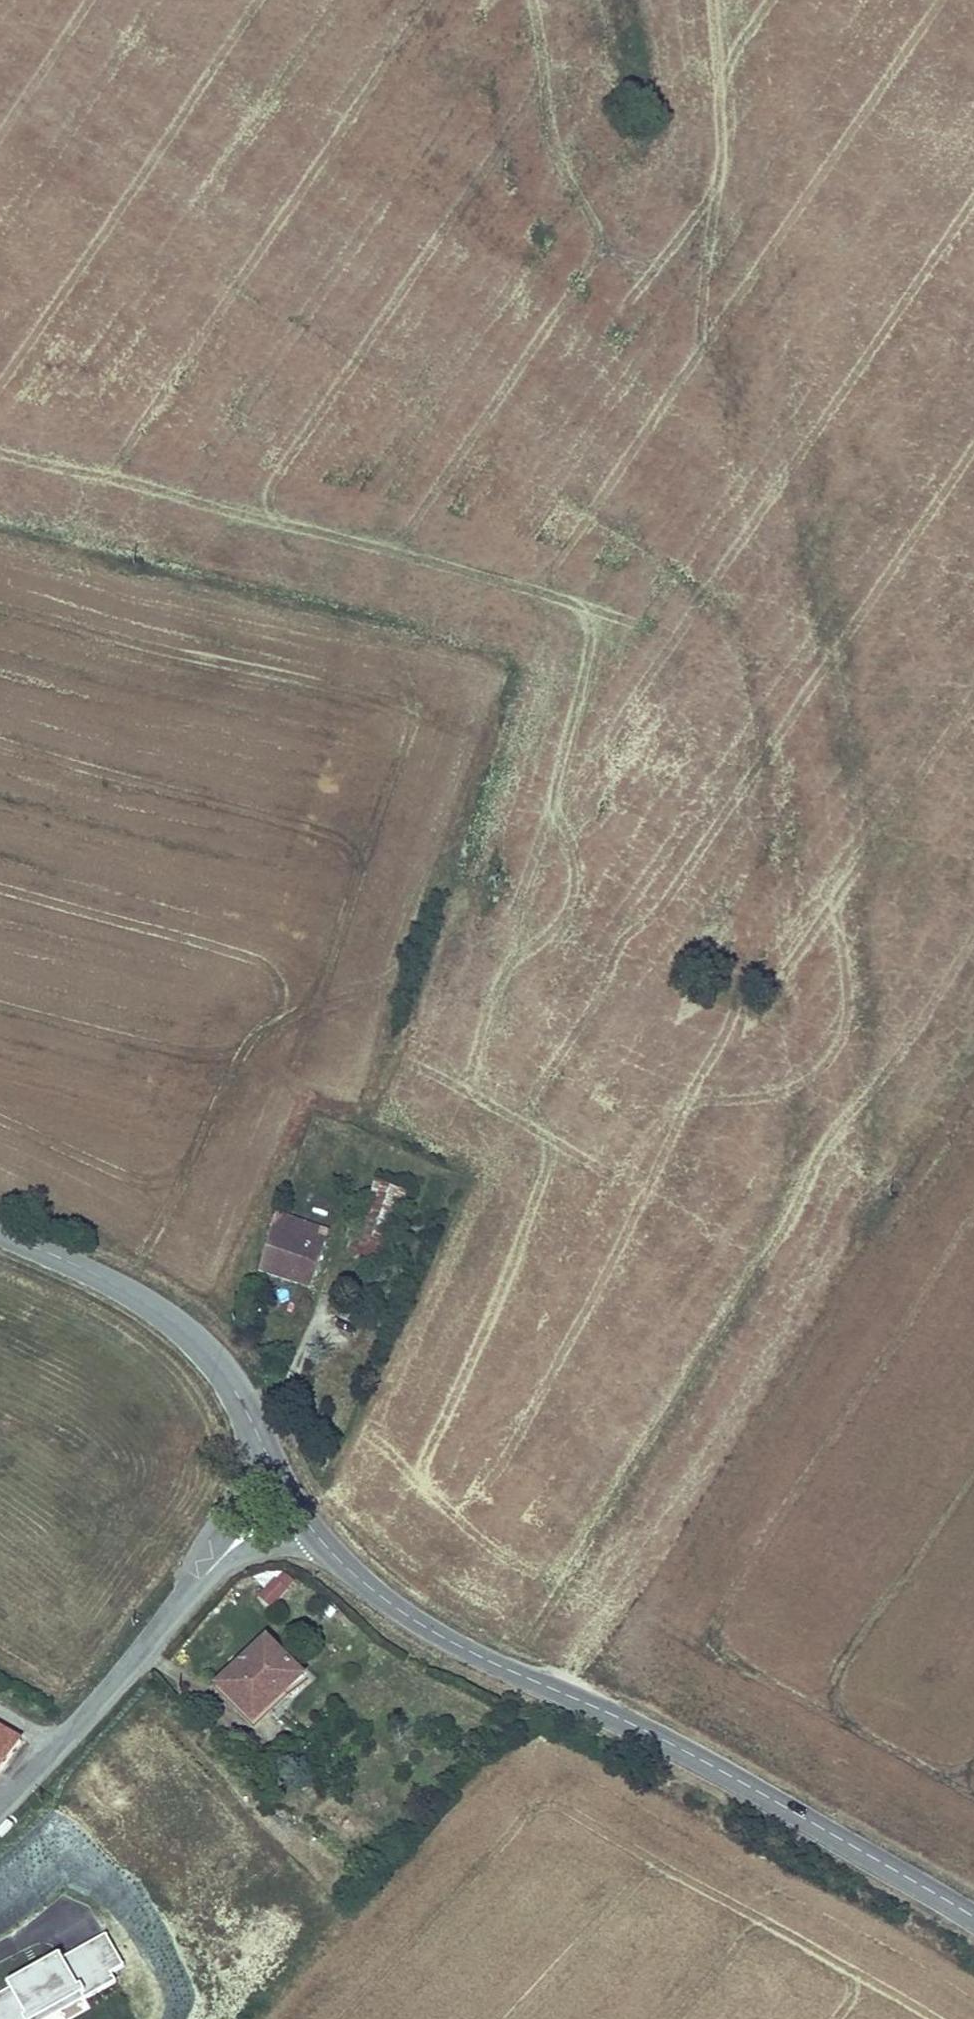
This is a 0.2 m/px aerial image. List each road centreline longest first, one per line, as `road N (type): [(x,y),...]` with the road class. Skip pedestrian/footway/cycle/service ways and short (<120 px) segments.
road 1 (tertiary): [(289,1501),(347,1569),(430,1631),(694,1759),(973,1924)]
road 2 (unclassified): [(289,1501),(212,1565),(0,1808)]
road 3 (tertiary): [(0,1236),(120,1290),(204,1352),(235,1393),(289,1501)]

